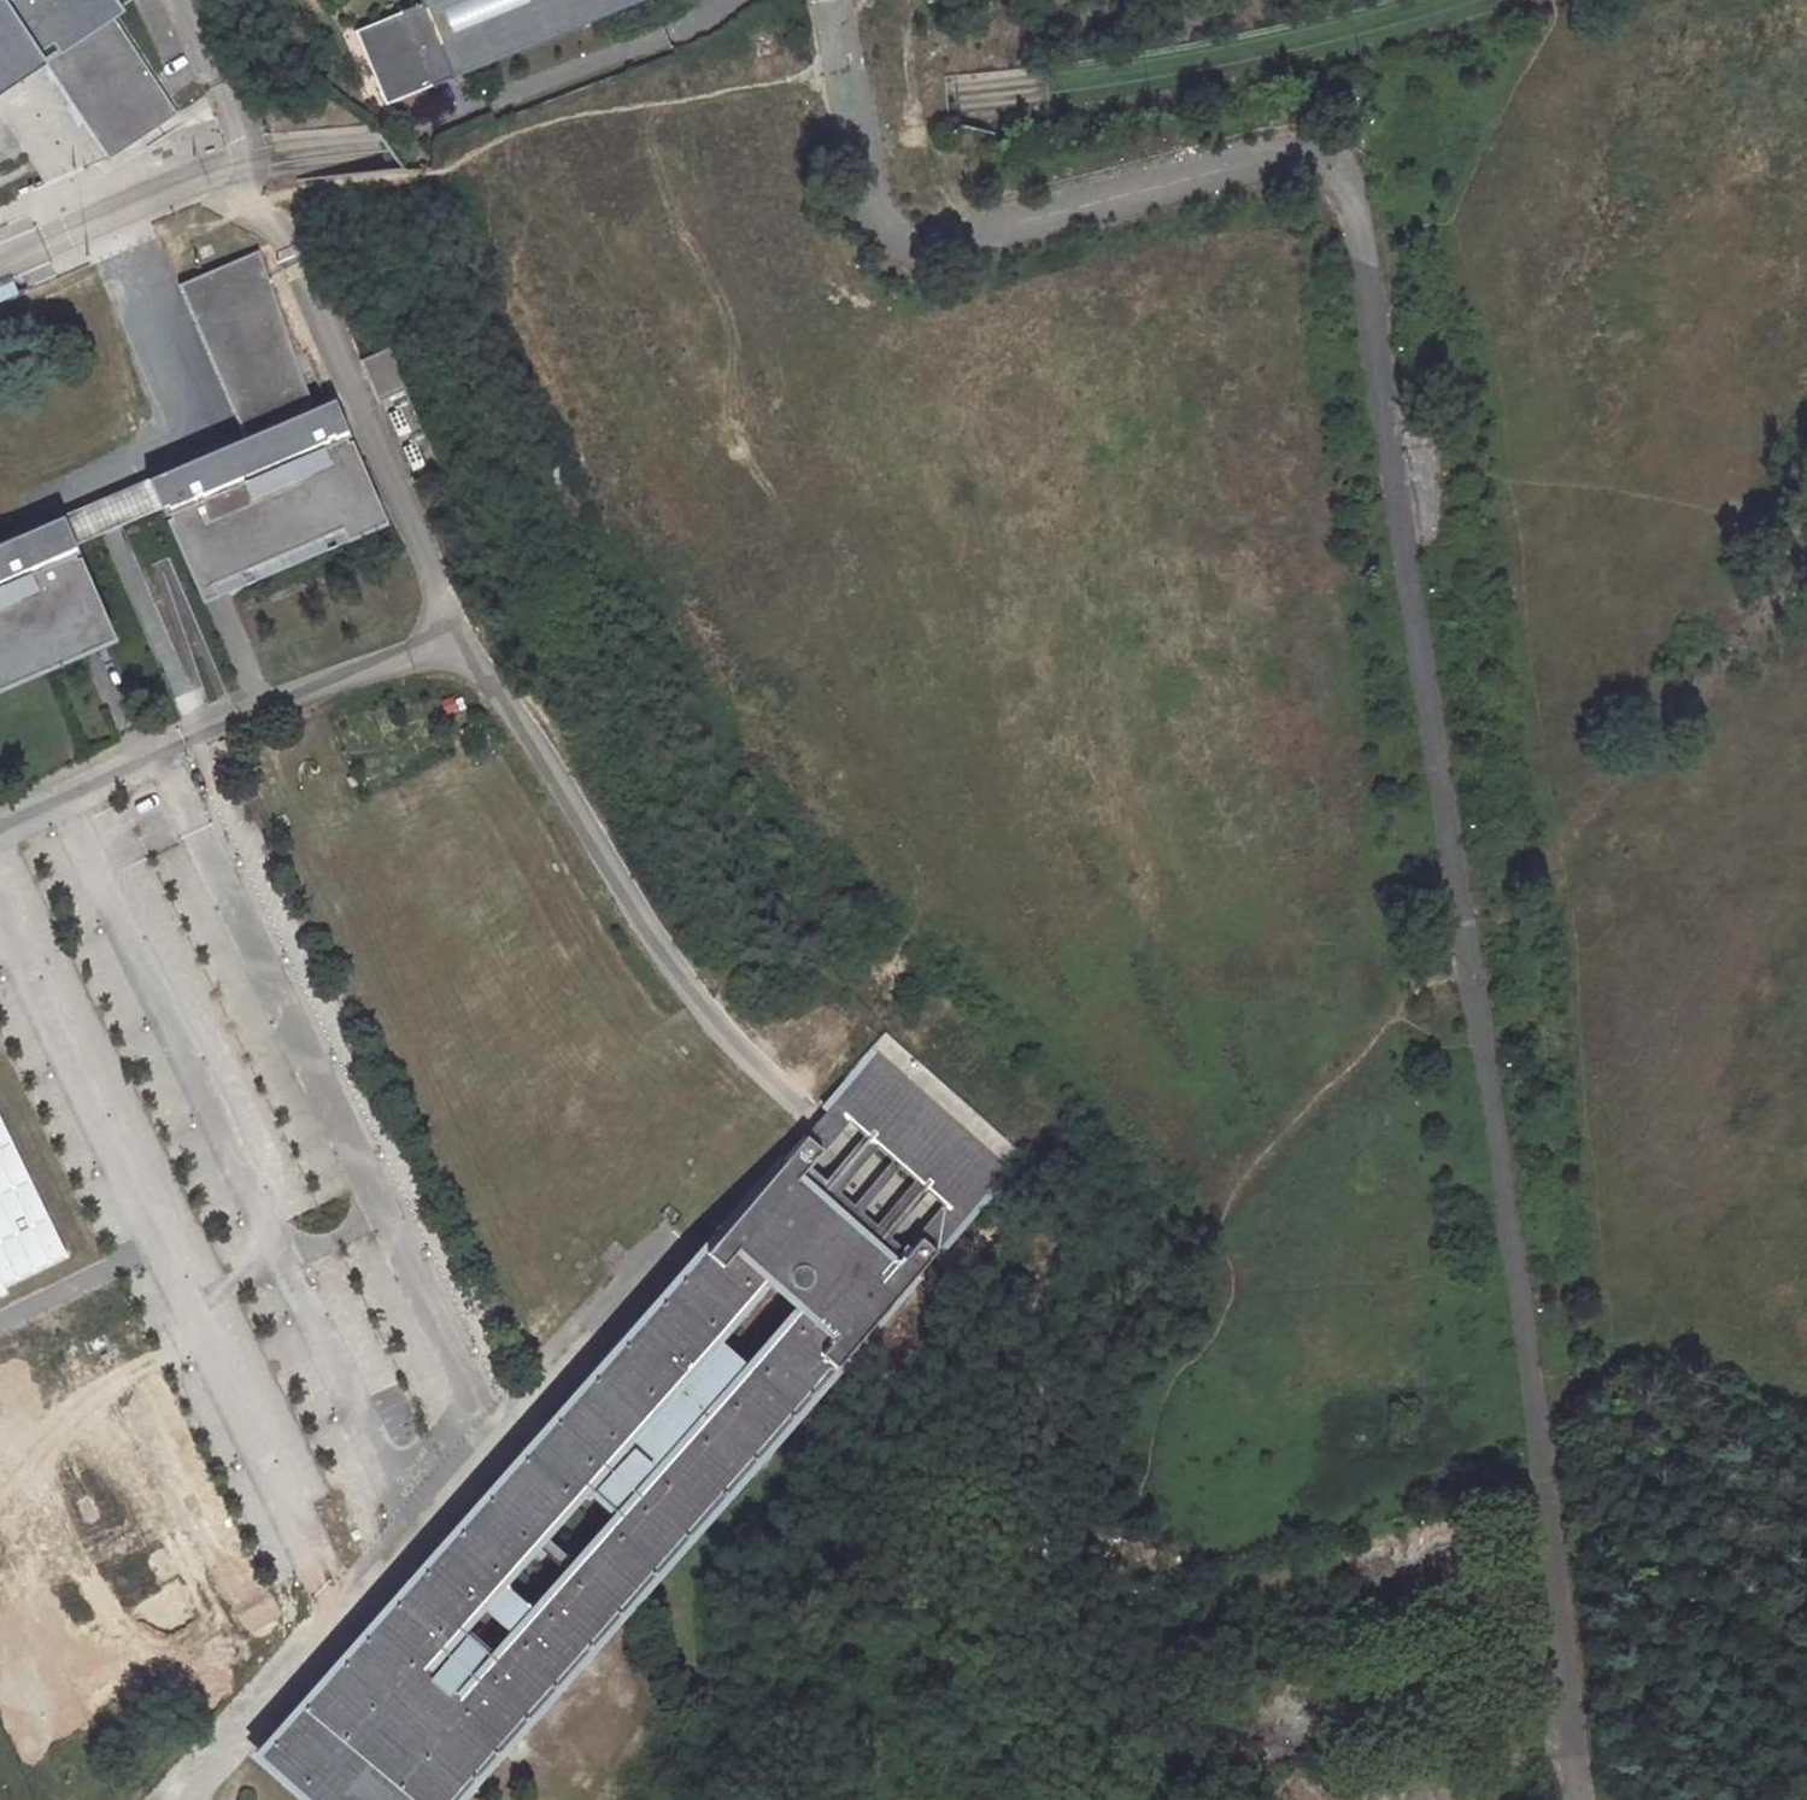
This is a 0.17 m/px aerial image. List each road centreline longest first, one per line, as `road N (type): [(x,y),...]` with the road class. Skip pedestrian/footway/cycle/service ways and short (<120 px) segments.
road 1 (unclassified): [(834,0),(886,231),(924,247),(1308,147),(1338,163),(1357,200),(1528,1343),(1578,1799)]
road 2 (track): [(0,318),(128,263)]

